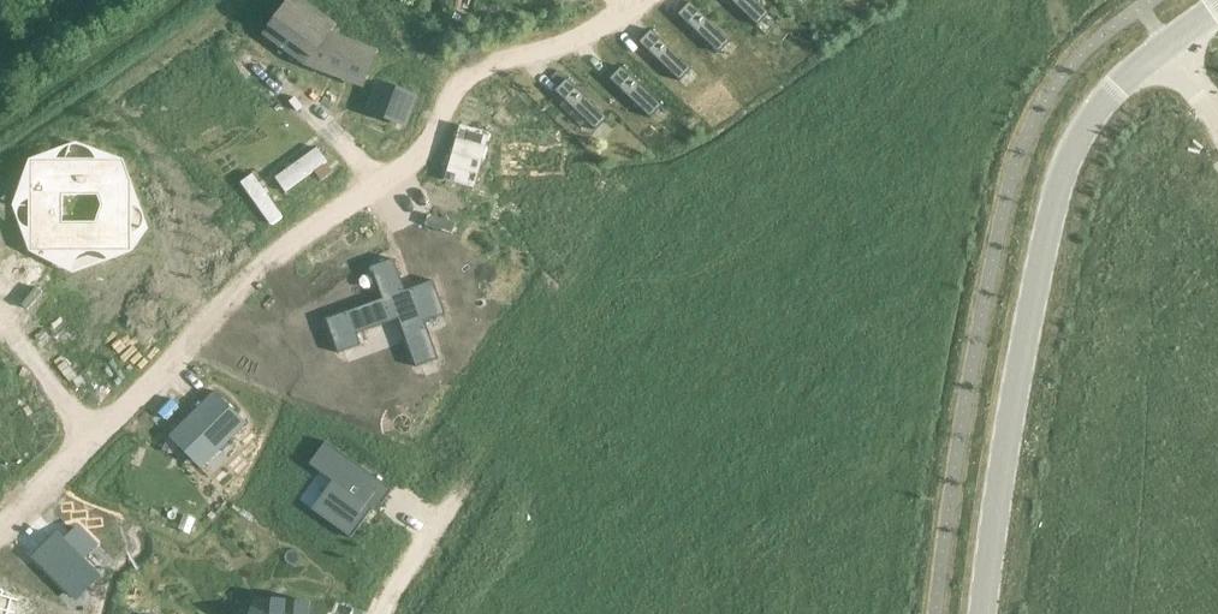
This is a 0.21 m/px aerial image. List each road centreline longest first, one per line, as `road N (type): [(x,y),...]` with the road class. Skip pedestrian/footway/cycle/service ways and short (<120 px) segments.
road 1 (residential): [(0,528),(271,258),(418,163),(454,85),(636,0)]
road 2 (tertiary): [(982,613),(998,473),(1059,186),(1107,93),(1164,45)]
road 3 (residential): [(374,613),(454,489)]

